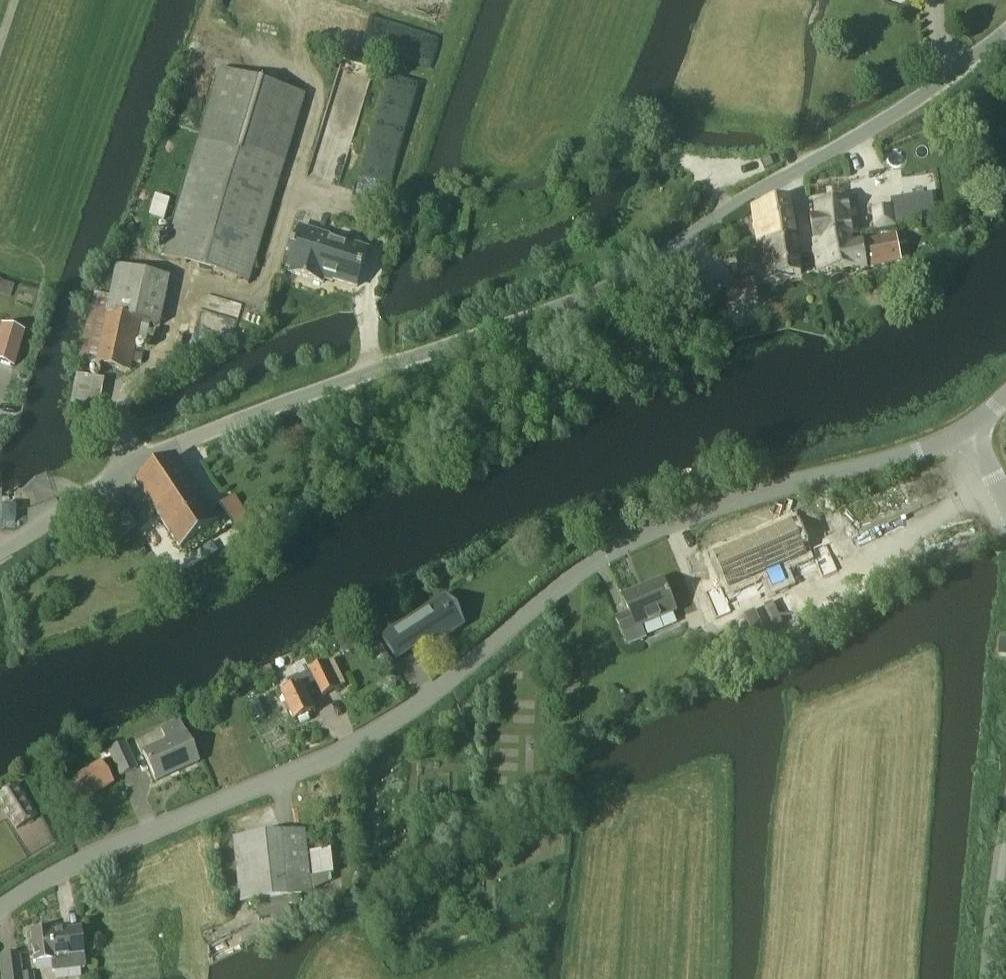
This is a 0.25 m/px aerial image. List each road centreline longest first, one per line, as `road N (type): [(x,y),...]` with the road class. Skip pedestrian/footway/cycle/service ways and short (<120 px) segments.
road 1 (unclassified): [(0,554),(134,467),(216,429),(558,310),(630,276),(919,99),(1005,28)]
road 2 (tertiary): [(0,908),(74,865),(354,747),(607,554),(670,524),(922,453),(970,432)]
road 3 (track): [(354,978),(354,786),(344,751)]
road 4 (unclassified): [(990,978),(1005,840)]

